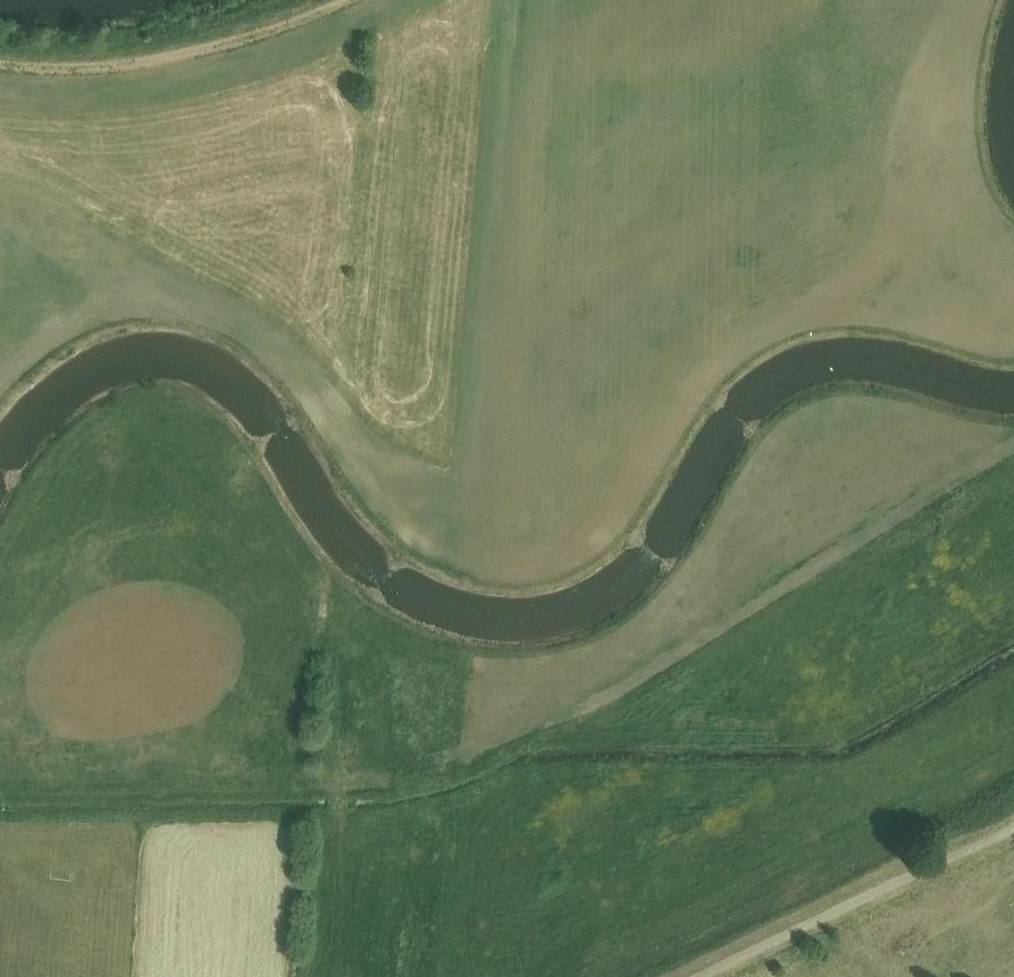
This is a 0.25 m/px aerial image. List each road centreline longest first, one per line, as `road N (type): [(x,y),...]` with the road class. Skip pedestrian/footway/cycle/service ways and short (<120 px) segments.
road 1 (unclassified): [(704,976),(1013,828)]

